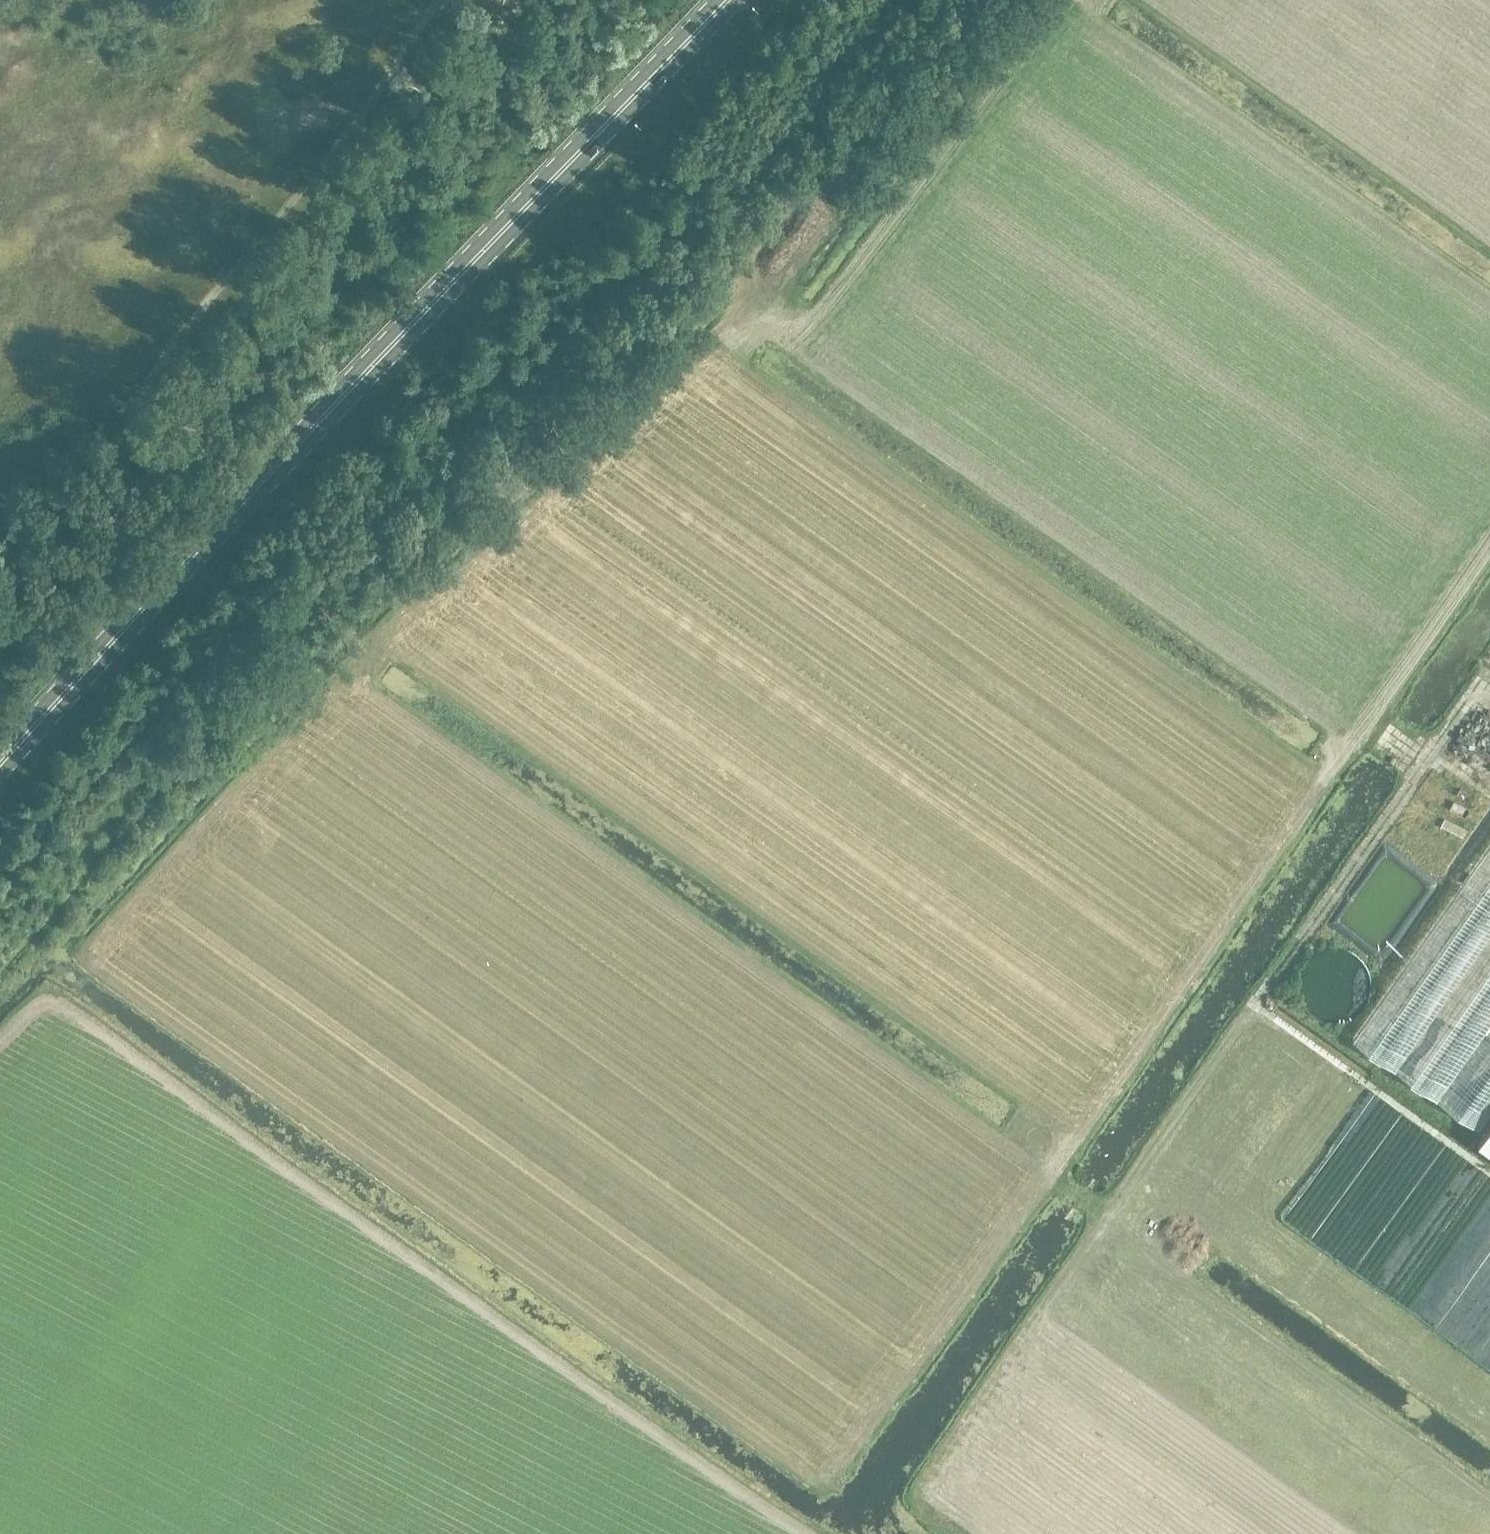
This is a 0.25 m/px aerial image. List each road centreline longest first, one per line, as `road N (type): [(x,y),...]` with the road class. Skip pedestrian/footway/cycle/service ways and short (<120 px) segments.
road 1 (track): [(92,957),(392,626),(722,330),(810,319),(1060,0)]
road 2 (primary): [(727,0),(0,735)]
road 3 (track): [(0,1038),(46,997),(804,1533)]
road 4 (track): [(0,575),(63,551),(74,537),(157,367),(341,142),(435,0)]

